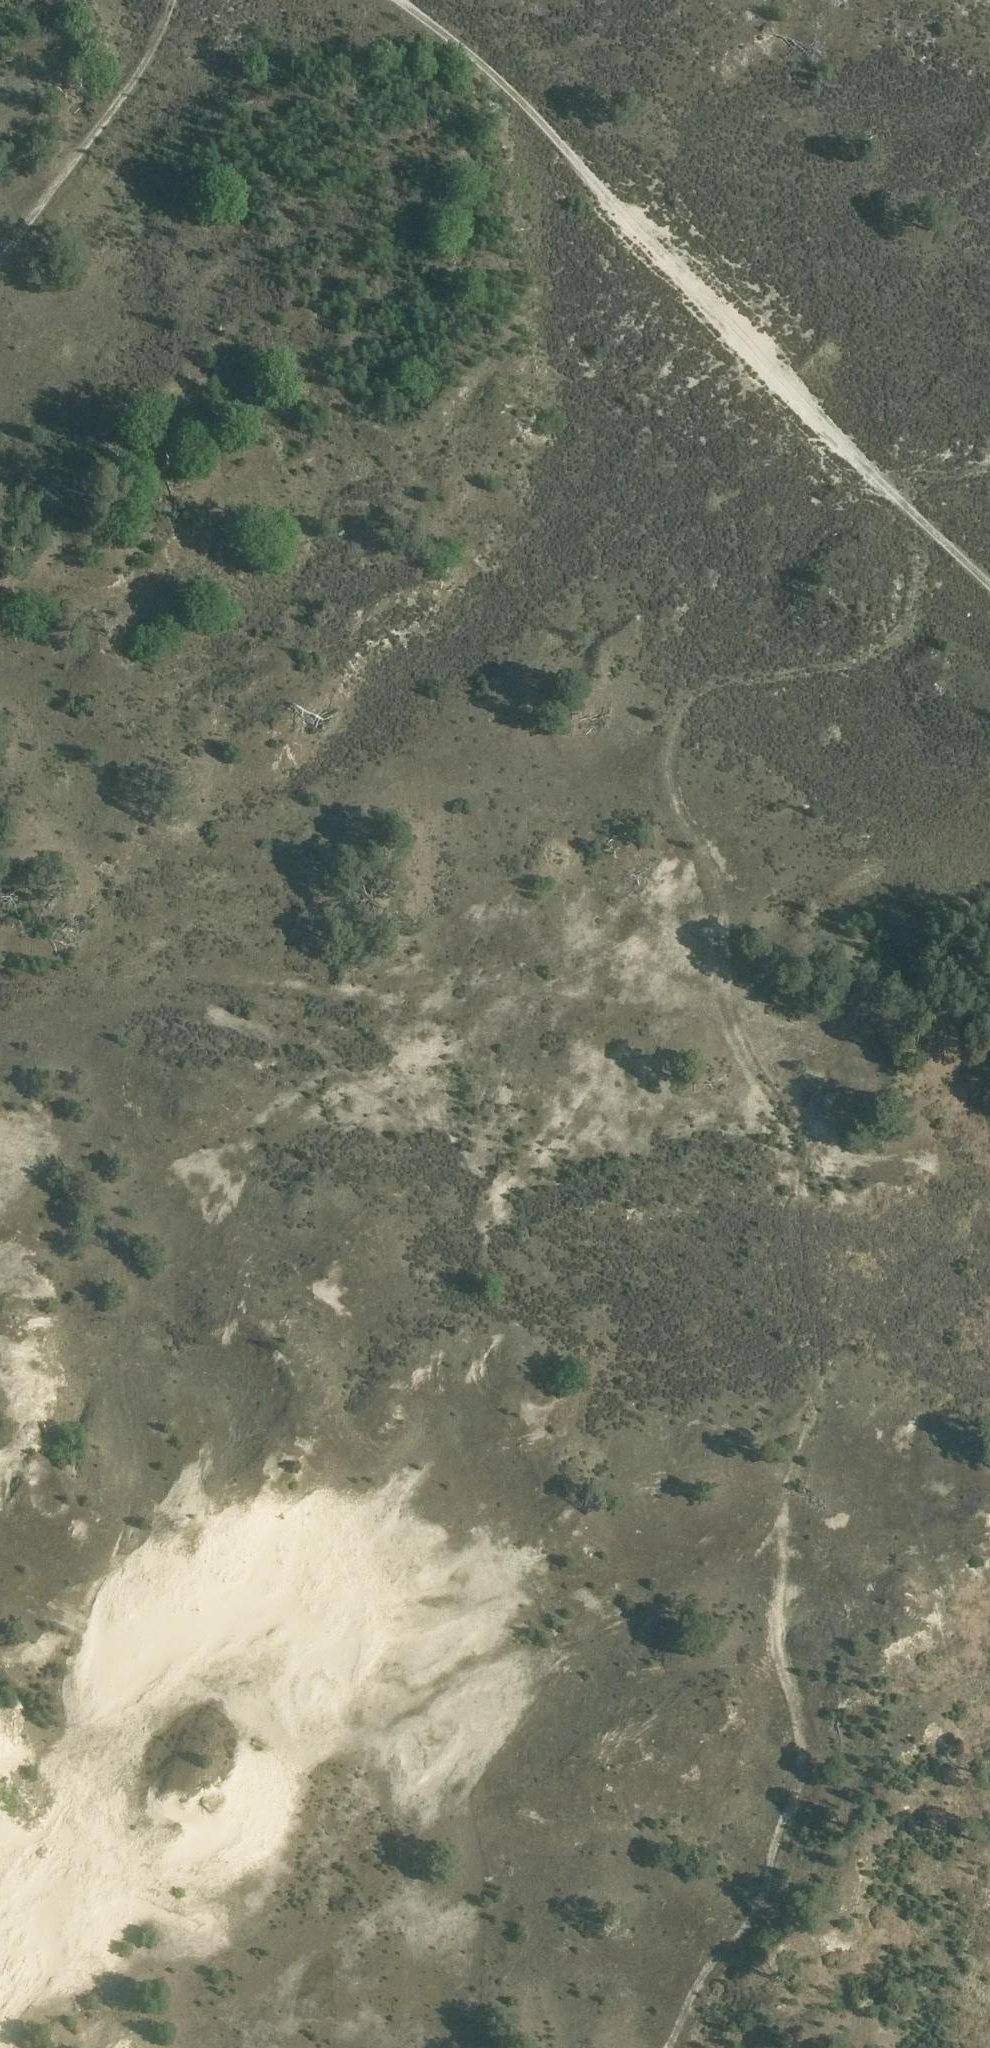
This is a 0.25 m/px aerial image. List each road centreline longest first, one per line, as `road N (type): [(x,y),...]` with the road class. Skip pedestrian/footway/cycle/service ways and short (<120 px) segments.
road 1 (track): [(989,587),(524,105),(398,0)]
road 2 (track): [(0,257),(137,80),(172,0)]

